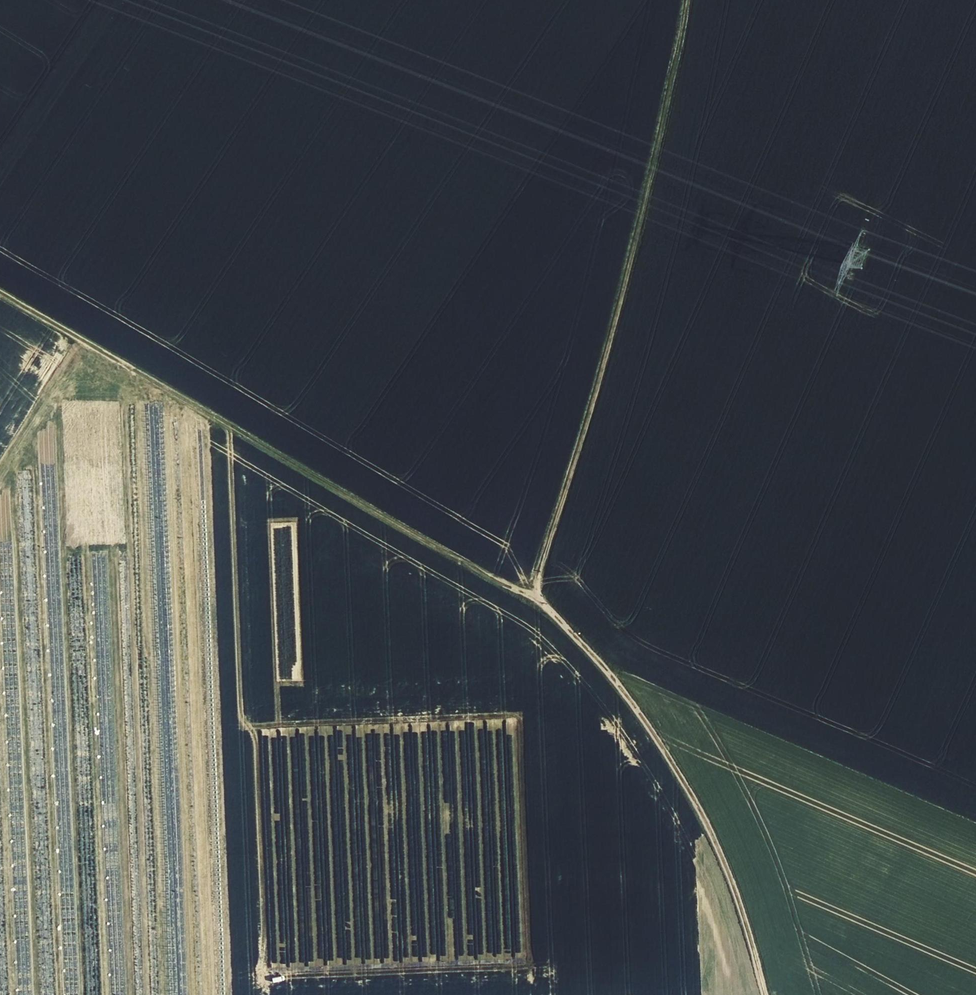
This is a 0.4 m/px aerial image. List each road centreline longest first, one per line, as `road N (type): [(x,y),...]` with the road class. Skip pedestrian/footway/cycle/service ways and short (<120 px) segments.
road 1 (track): [(764,994),(737,897),(684,785),(616,684),(538,601),(537,578),(602,383),(684,0)]
road 2 (track): [(538,601),(0,293)]

